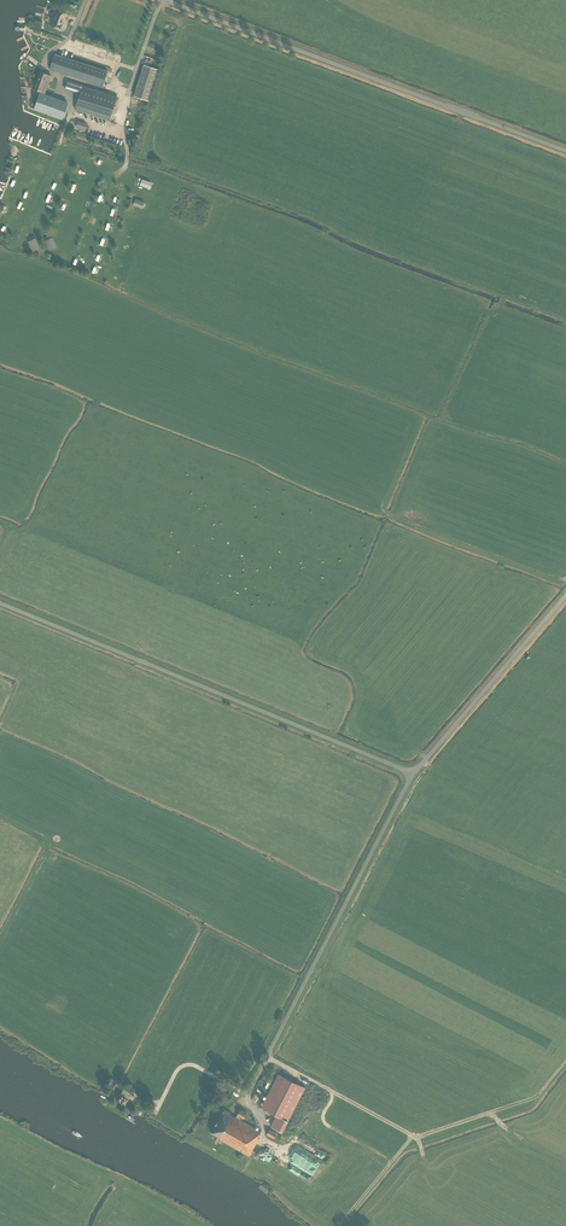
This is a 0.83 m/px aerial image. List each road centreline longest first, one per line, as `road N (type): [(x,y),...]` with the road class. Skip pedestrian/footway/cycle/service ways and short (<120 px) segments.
road 1 (unclassified): [(413,774),(0,604)]
road 2 (unclassified): [(565,150),(166,0)]
road 3 (unclassified): [(267,1059),(413,774)]
road 4 (unclassified): [(413,774),(565,597)]

